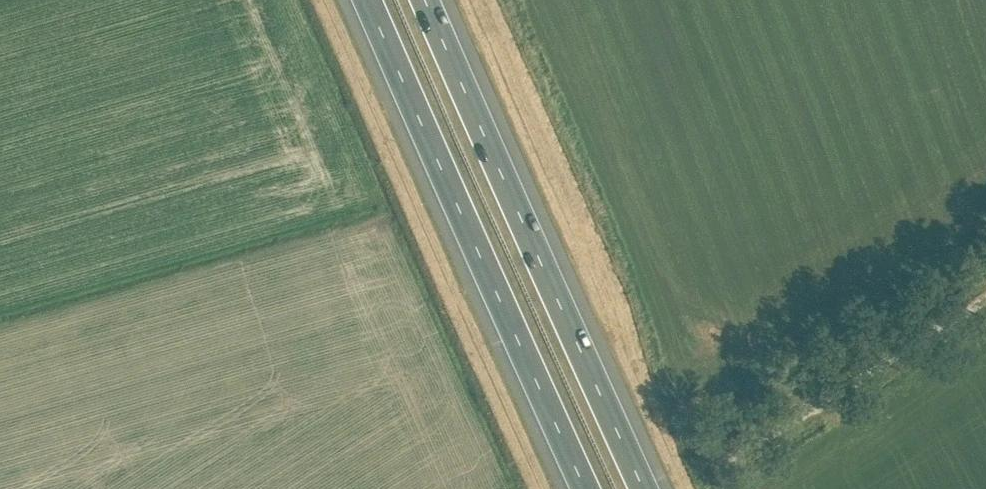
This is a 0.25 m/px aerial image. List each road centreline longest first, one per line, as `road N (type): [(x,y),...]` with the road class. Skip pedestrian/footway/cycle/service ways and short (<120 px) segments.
road 1 (motorway): [(647,488),(426,0)]
road 2 (motorway): [(370,0),(589,488)]
road 3 (unclassified): [(747,441),(985,288)]

